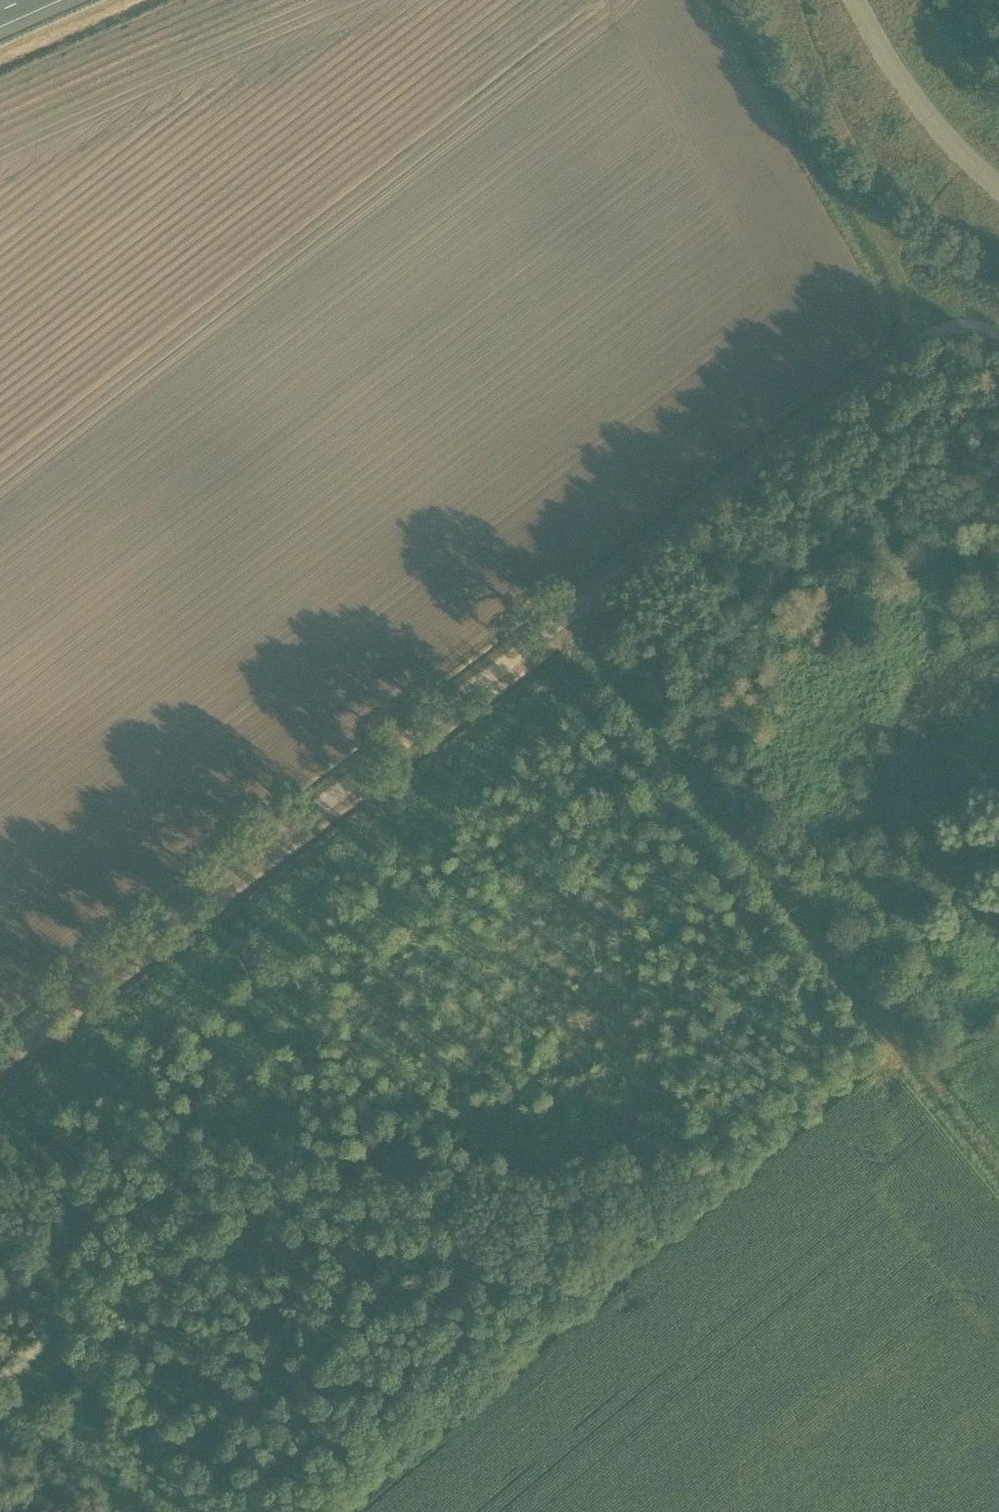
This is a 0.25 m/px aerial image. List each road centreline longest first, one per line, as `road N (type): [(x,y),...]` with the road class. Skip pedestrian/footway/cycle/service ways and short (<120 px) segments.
road 1 (track): [(913,345),(0,1051)]
road 2 (track): [(998,1161),(586,604)]
road 3 (unclassified): [(998,189),(911,99),(854,0)]

